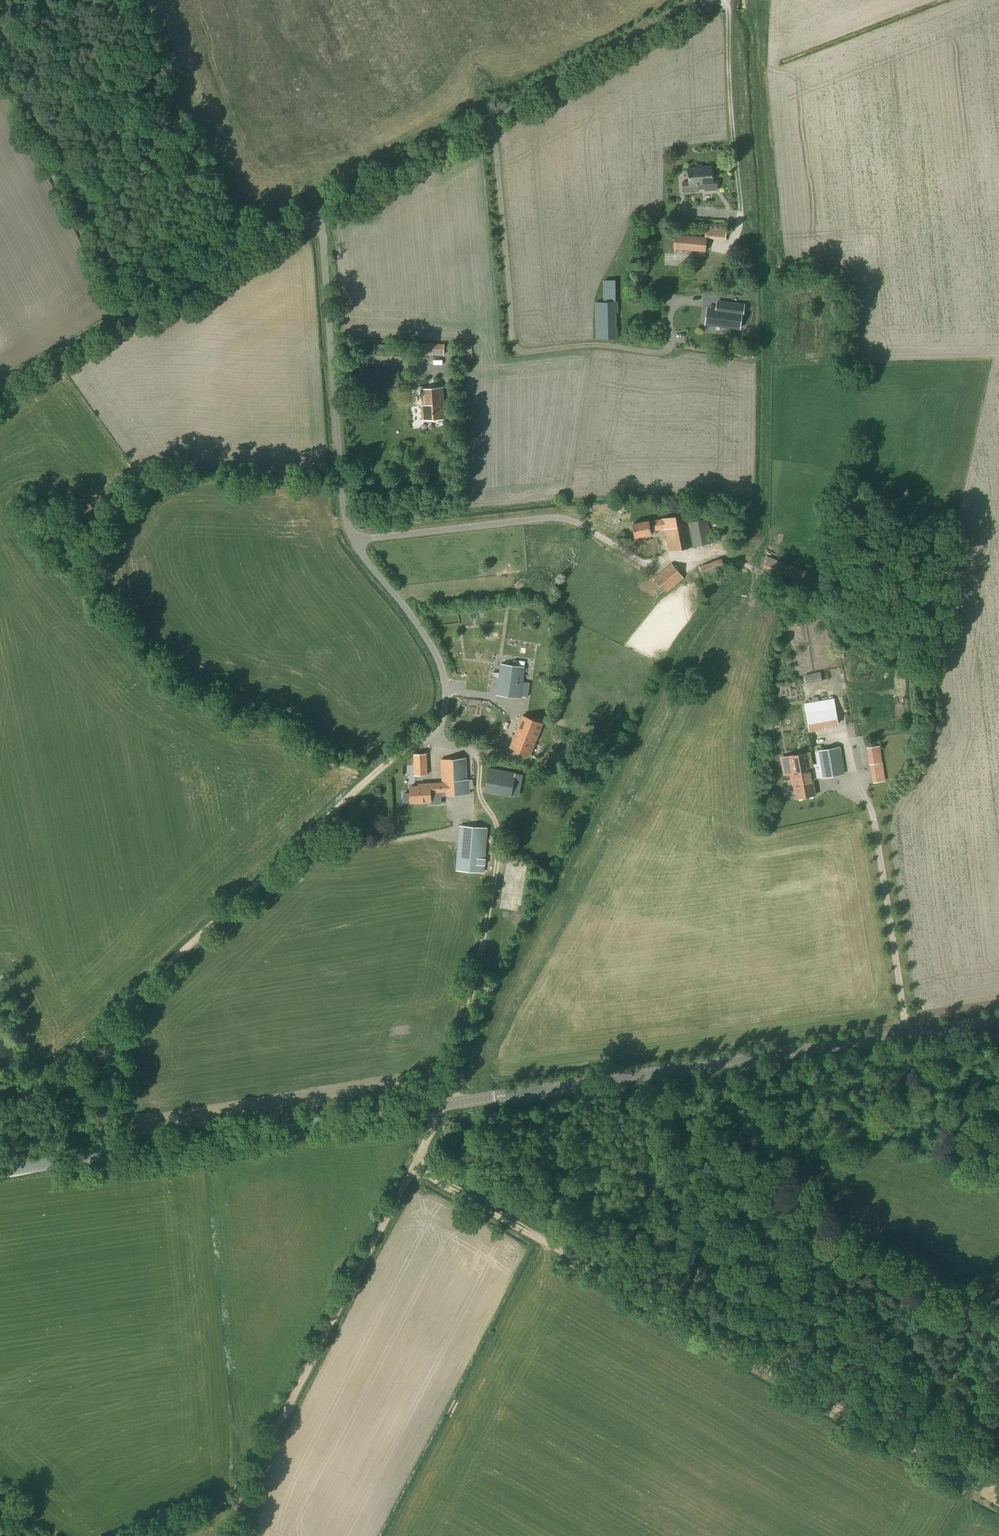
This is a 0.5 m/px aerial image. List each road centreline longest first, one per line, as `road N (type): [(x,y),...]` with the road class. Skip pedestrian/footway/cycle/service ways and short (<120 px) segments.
road 1 (secondary): [(0,1170),(998,1018)]
road 2 (track): [(414,1168),(998,1504)]
road 3 (track): [(0,1118),(384,765),(432,735)]
road 4 (unclassified): [(432,735),(444,710),(440,663),(346,517),(316,216)]
road 5 (unclassified): [(316,216),(713,0)]
road 6 (track): [(235,1535),(414,1168)]
road 7 (unclassified): [(0,387),(316,216)]

